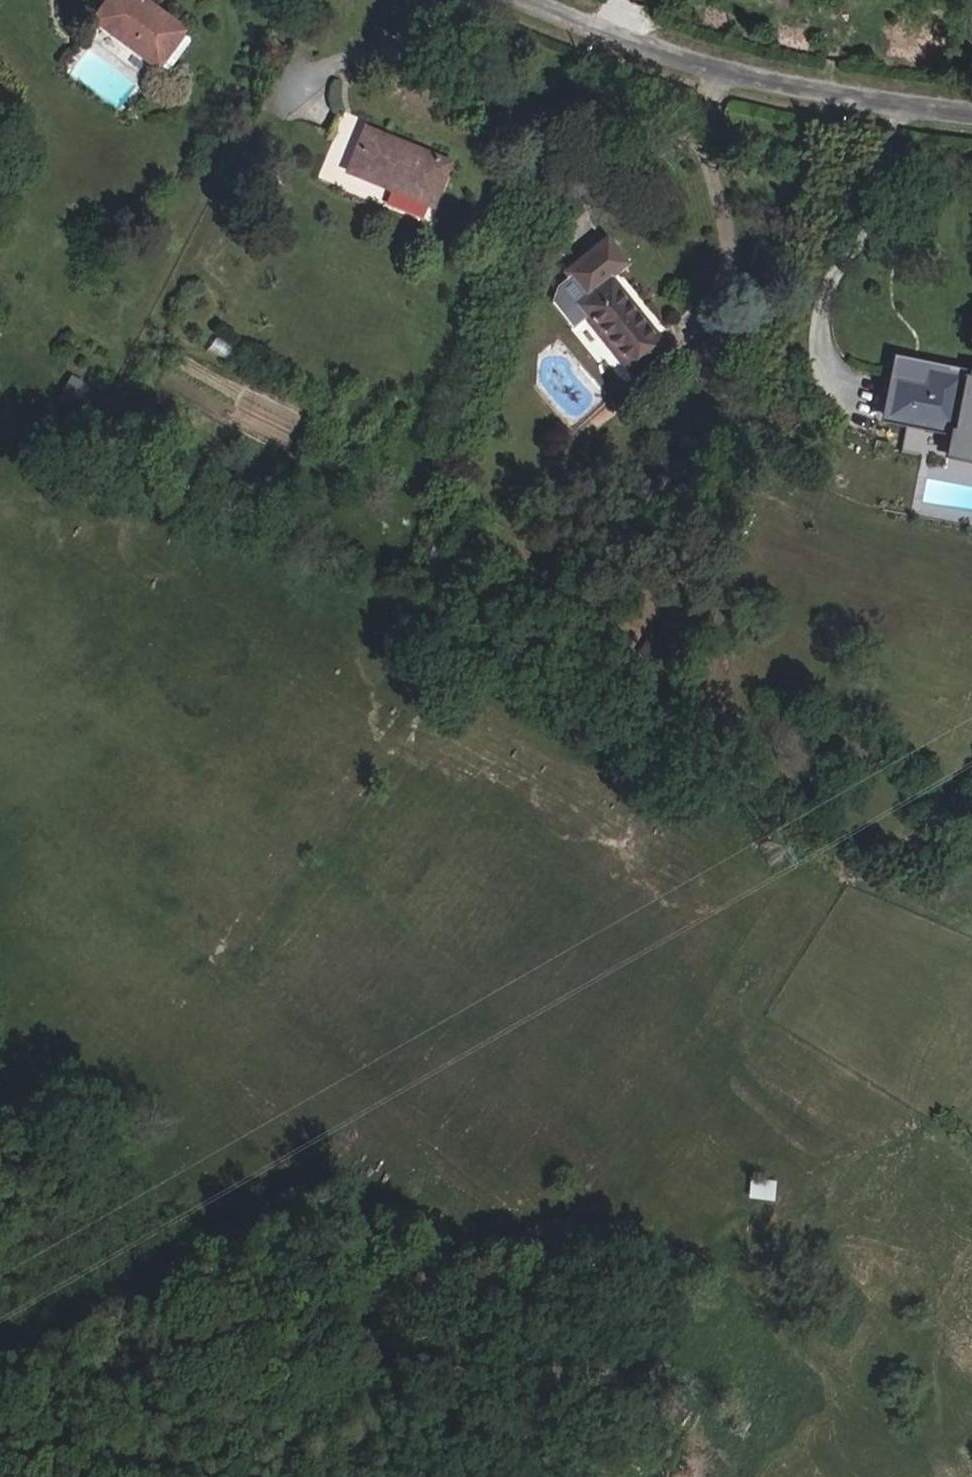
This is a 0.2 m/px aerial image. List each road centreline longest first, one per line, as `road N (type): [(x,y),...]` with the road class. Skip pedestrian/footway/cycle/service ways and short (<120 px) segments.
road 1 (residential): [(971,113),(777,74),(549,0)]

